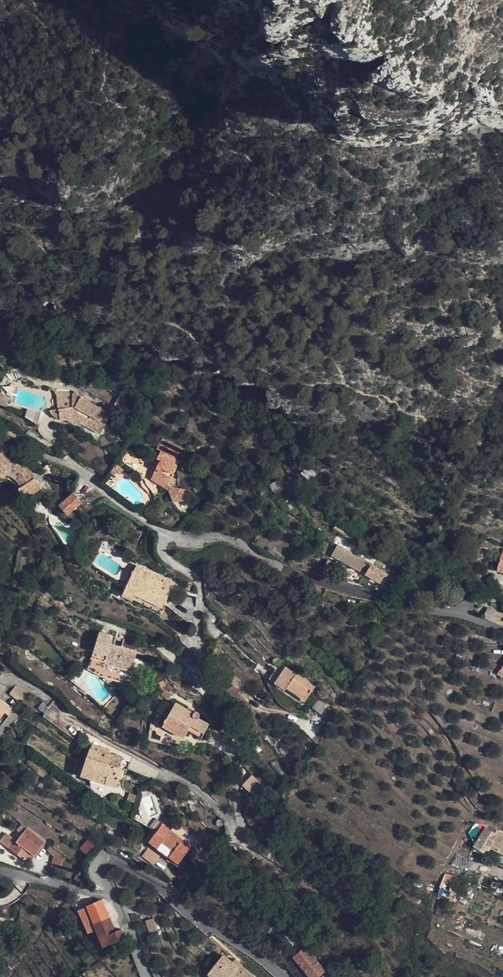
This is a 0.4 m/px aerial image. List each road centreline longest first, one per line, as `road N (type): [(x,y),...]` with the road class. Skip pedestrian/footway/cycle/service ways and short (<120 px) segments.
road 1 (residential): [(170,535),(234,539),(310,579),(502,626)]
road 2 (residential): [(115,895),(103,859),(159,884),(285,976)]

